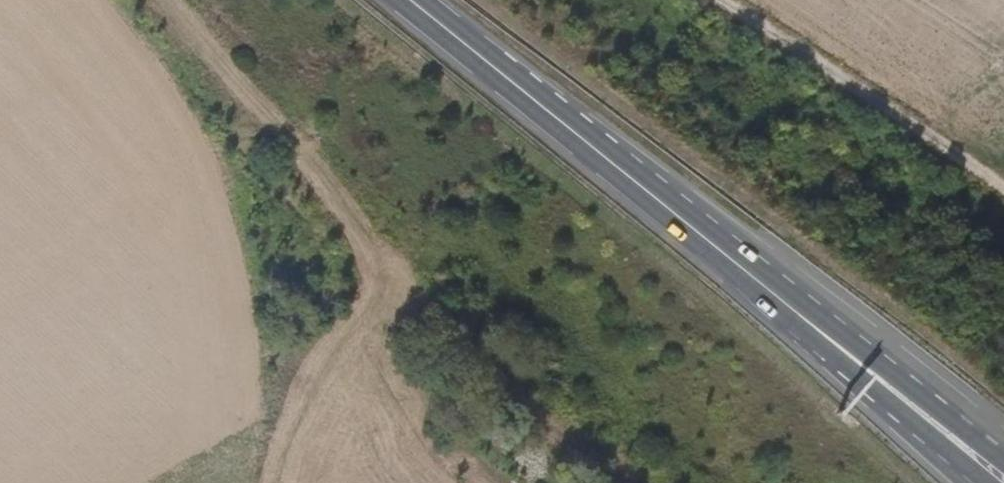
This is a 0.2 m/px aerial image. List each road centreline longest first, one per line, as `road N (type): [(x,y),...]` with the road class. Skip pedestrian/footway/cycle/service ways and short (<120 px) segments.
road 1 (track): [(166,0),(356,216),(385,265),(284,458),(279,482)]
road 2 (primary): [(409,0),(800,315)]
road 3 (track): [(1003,186),(716,0)]
road 4 (track): [(385,265),(457,349),(629,482)]
road 5 (primary): [(1003,473),(800,315)]
road 6 (primary): [(800,315),(985,482)]

